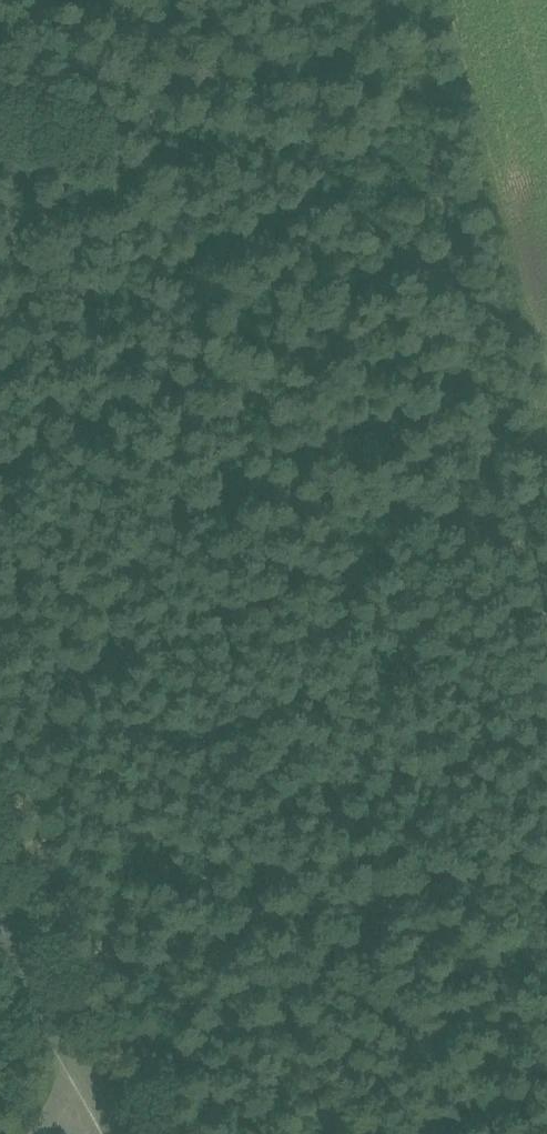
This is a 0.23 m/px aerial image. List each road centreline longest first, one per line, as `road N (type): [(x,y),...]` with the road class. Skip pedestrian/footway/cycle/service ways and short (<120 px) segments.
road 1 (unclassified): [(0,929),(96,1098)]

